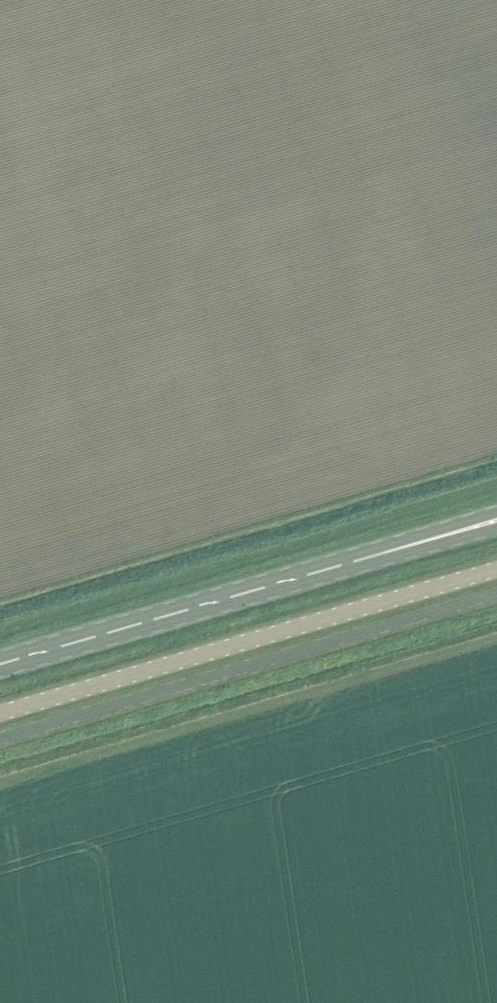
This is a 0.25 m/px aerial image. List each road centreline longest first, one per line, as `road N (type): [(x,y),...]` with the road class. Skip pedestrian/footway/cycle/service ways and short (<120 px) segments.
road 1 (primary): [(496,518),(0,662)]
road 2 (unclassified): [(0,715),(496,572)]

